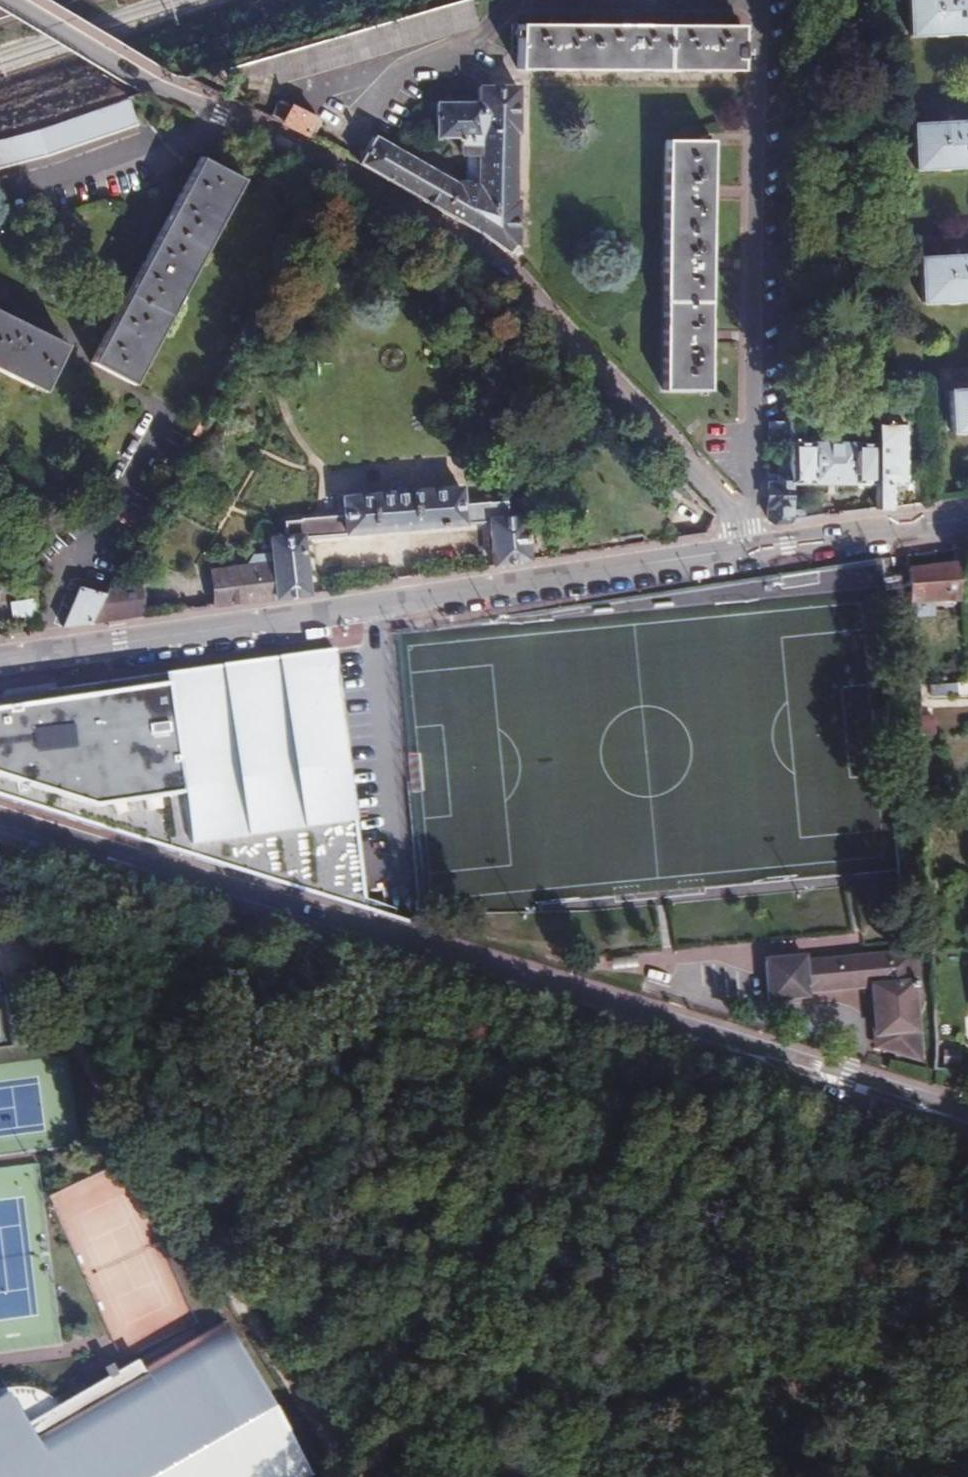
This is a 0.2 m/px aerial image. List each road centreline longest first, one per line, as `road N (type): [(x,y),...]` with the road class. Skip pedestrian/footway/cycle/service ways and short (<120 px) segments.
road 1 (track): [(0,889),(52,904),(93,951),(351,1028),(519,1064),(586,1095),(780,1128),(967,1205)]
road 2 (tertiary): [(0,827),(967,1121)]
road 3 (residential): [(739,552),(734,524),(543,306),(481,248),(286,140),(152,79),(18,0)]
road 4 (tertiary): [(739,552),(0,659)]
road 5 (track): [(374,1476),(23,953)]
road 6 (tertiary): [(967,520),(739,552)]

